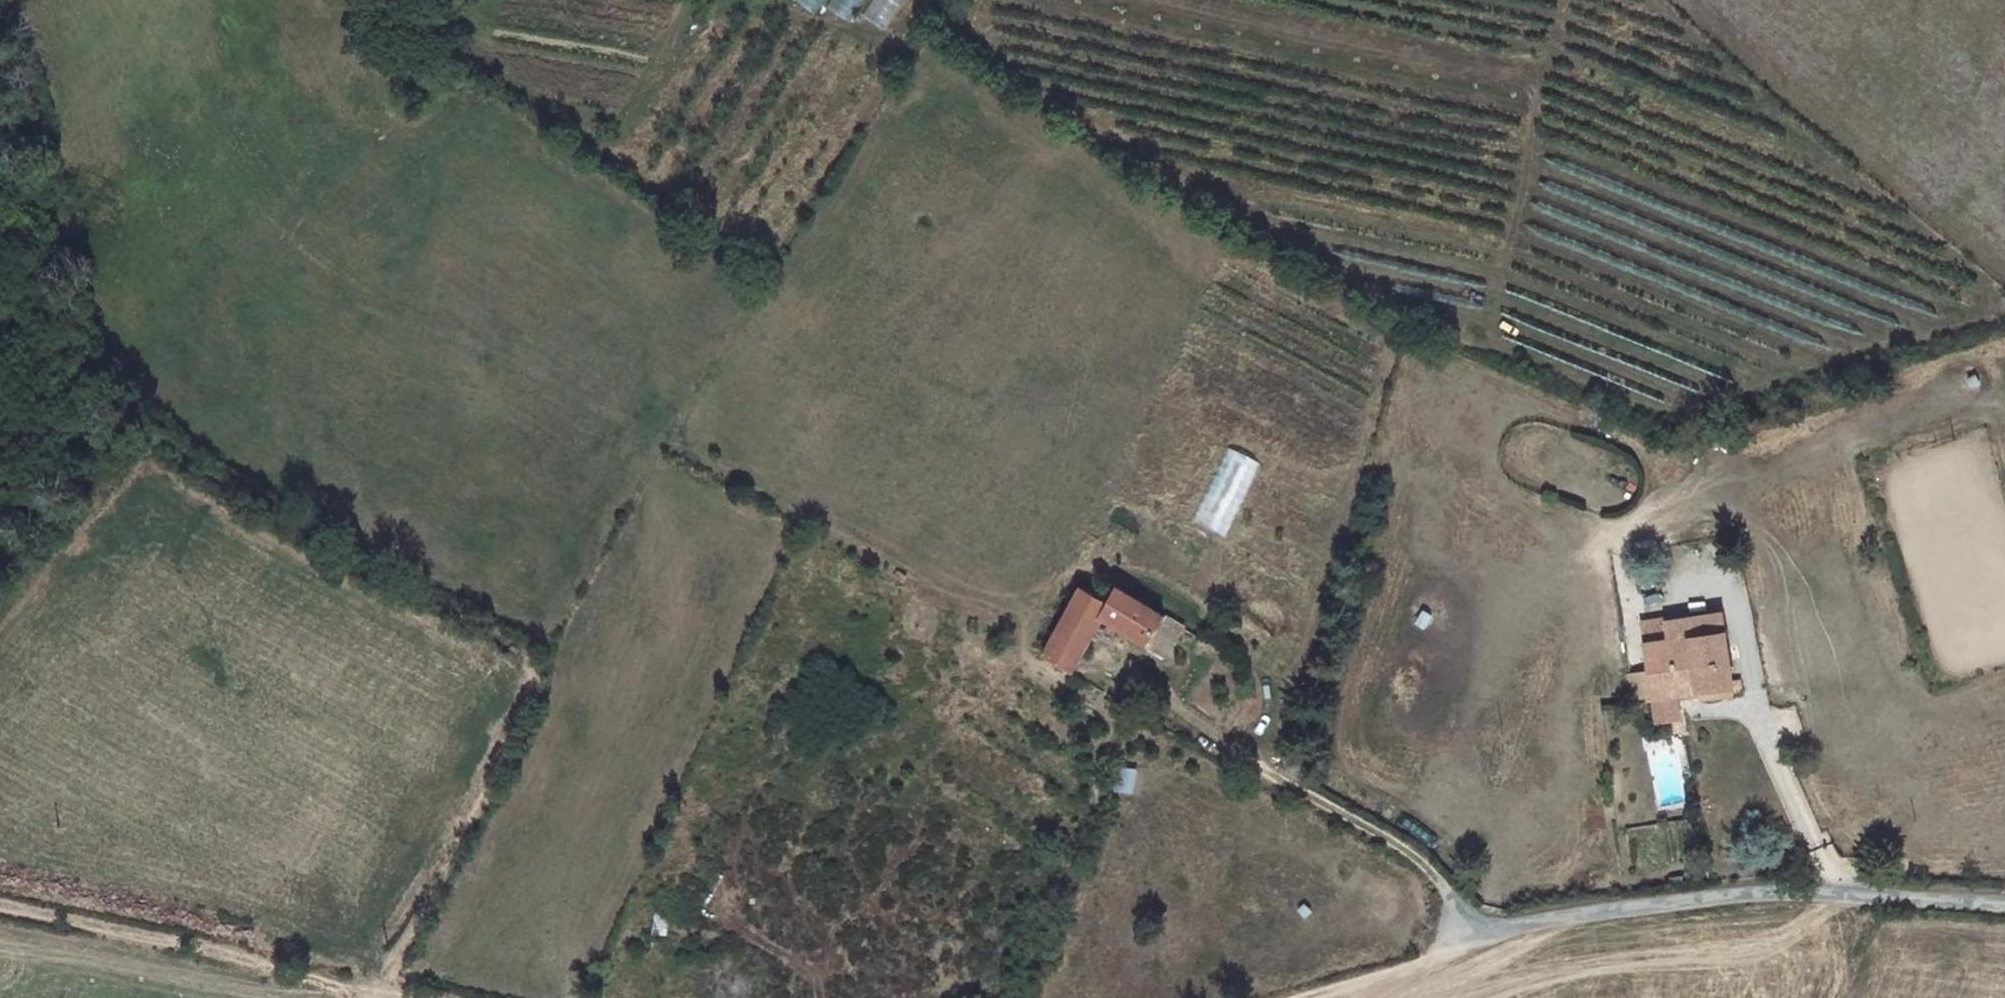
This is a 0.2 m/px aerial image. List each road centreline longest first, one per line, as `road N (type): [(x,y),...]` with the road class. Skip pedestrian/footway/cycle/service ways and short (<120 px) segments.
road 1 (unclassified): [(2004,903),(1825,890),(1659,901),(1459,951)]
road 2 (track): [(1459,951),(1319,997)]

